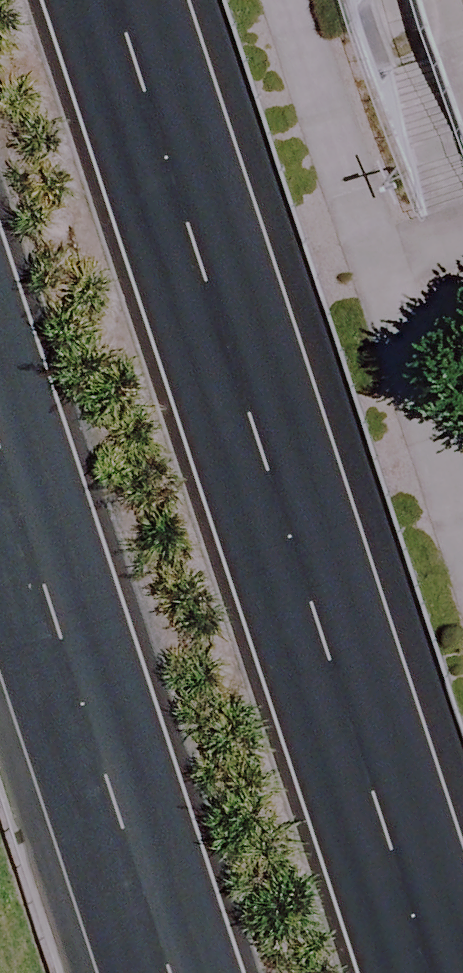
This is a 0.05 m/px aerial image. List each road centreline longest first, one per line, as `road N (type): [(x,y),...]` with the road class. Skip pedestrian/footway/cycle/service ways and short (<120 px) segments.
road 1 (primary): [(139,0),(456,972)]
road 2 (primary): [(179,972),(0,425)]

